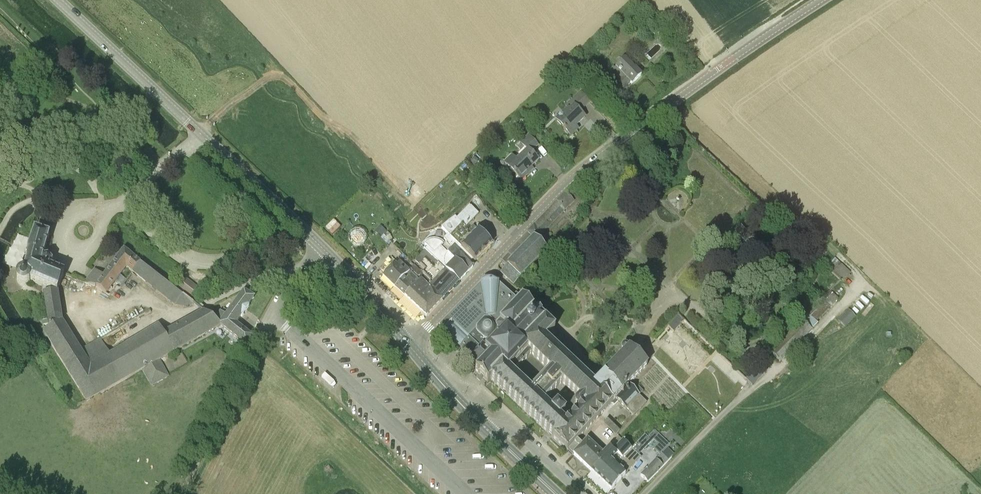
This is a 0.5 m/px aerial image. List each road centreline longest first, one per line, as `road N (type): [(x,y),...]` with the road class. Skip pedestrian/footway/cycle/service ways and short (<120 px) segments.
road 1 (tertiary): [(409,344),(571,178),(820,0)]
road 2 (secondary): [(409,344),(324,249),(61,0)]
road 3 (unclassified): [(584,493),(518,433),(488,429)]

